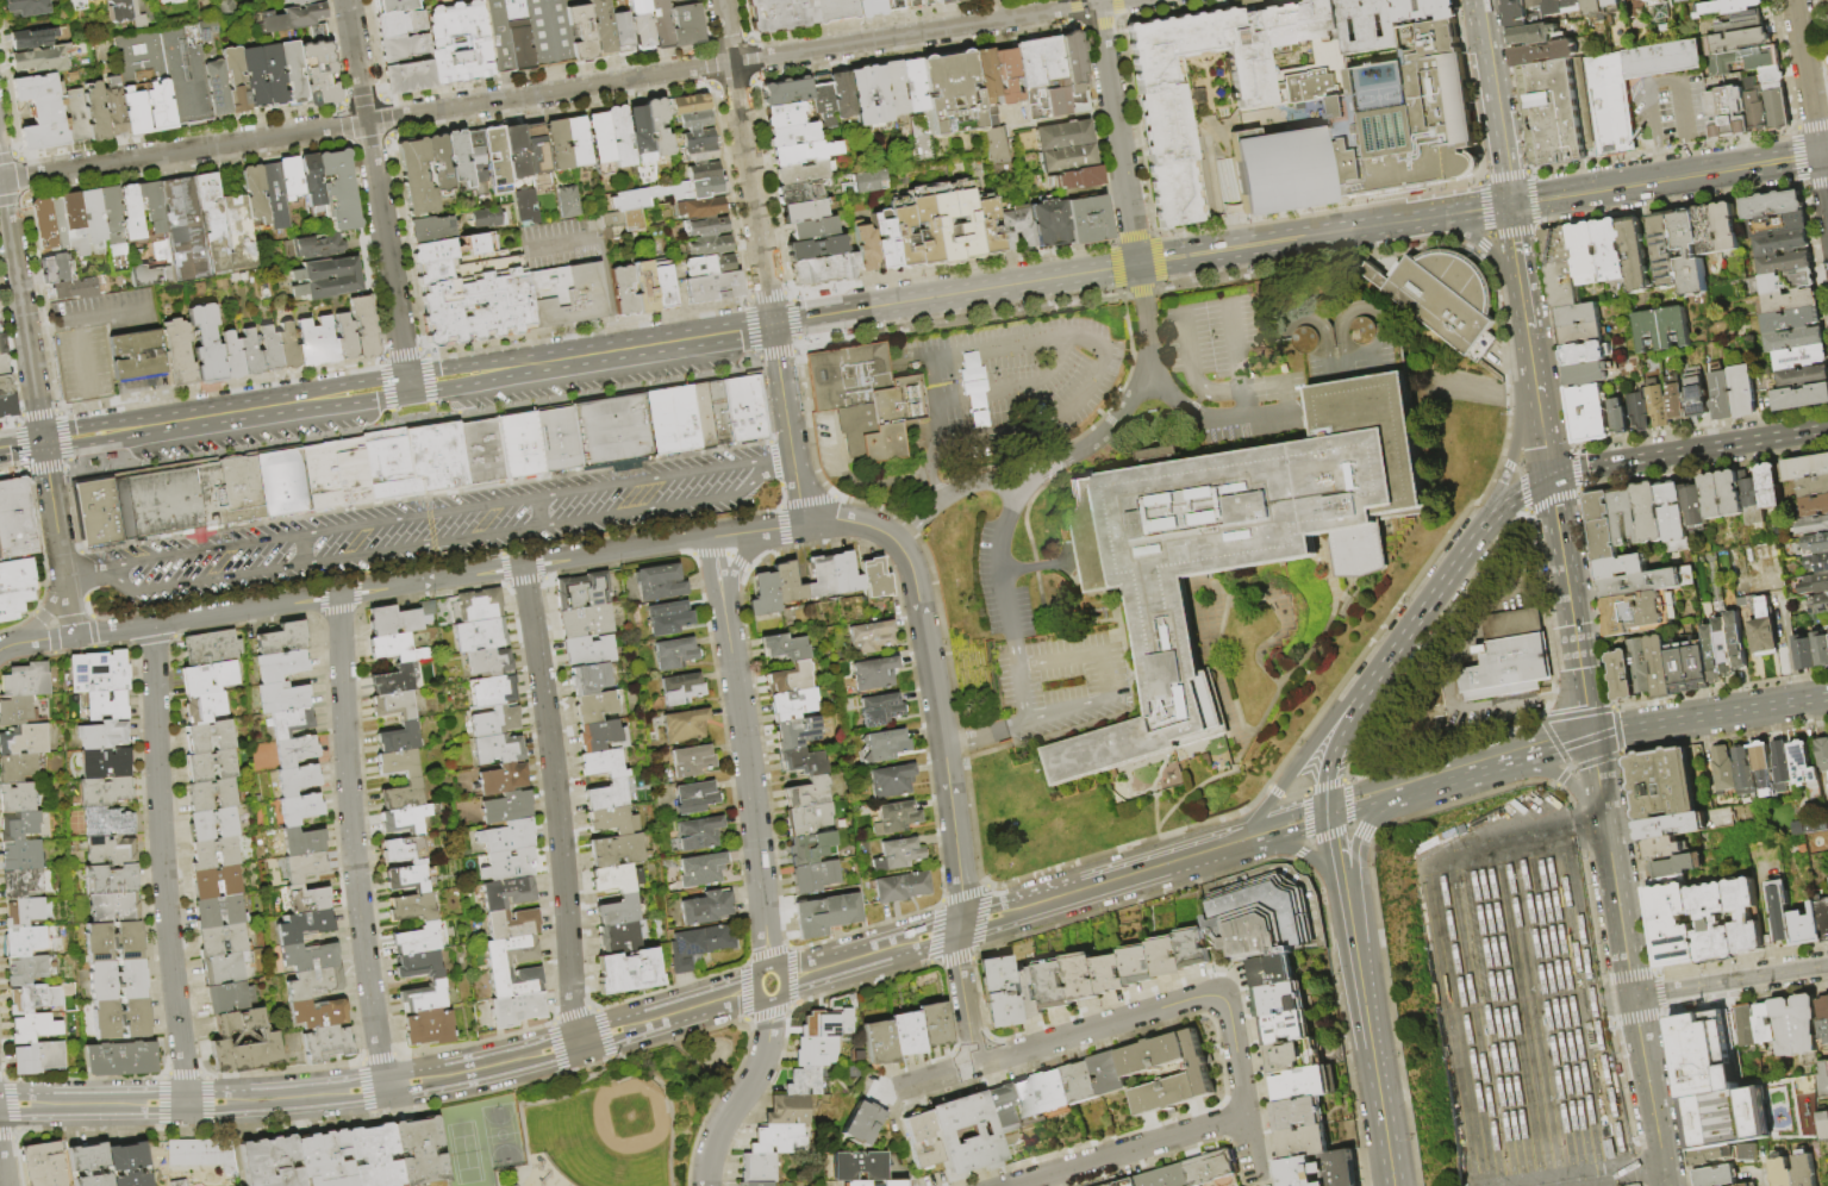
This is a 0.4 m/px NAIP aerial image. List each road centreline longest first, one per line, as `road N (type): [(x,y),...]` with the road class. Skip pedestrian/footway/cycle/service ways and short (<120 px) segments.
road 1 (tertiary): [(1244,838),(463,1072),(267,1100),(0,1105)]
road 2 (residential): [(1096,5),(0,181)]
road 3 (secondary): [(1136,264),(407,385)]
road 4 (residential): [(804,525),(155,624)]
road 5 (residential): [(726,628),(757,855),(768,1031),(754,1079),(715,1135),(705,1185)]
road 6 (residential): [(885,533),(910,566),(925,637),(957,861),(955,944),(974,1065)]
road 7 (residential): [(891,1091),(1219,995),(1233,1022),(1258,1181)]
road 8 (residential): [(720,0),(804,525)]
road 9 (residential): [(339,594),(348,807),(383,1087)]
road 10 (residential): [(522,566),(556,800),(573,1044)]
road 11 (residential): [(155,624),(160,836),(188,1103)]
road 12 (secondary): [(407,385),(0,449)]
road 13 (residential): [(0,181),(62,566)]
road 14 (residential): [(346,0),(407,385)]
road 15 (secondary): [(1827,151),(1509,202)]
road 16 (secondary): [(1420,220),(1136,264)]
road 17 (secondary): [(1827,430),(1551,475)]
road 18 (tertiary): [(1592,737),(1551,475)]
road 19 (residential): [(1096,5),(1136,264)]
road 20 (residential): [(1247,1115),(1011,1185)]
road 21 (secondary): [(1592,737),(1827,696)]
road 22 (secondary): [(1490,517),(1361,694)]
road 23 (secondary): [(1360,978),(1368,945),(1361,839),(1414,789)]
road 24 (secondary): [(1360,978),(1395,1185)]
road 25 (residential): [(1827,206),(1795,0)]
road 26 (residential): [(1827,966),(1633,997)]
road 27 (tertiary): [(1667,1185),(1633,997)]
road 28 (secondary): [(1361,694),(1342,706),(1244,838)]
road 29 (tertiary): [(1633,997),(1605,817)]
road 30 (tertiary): [(1504,167),(1477,0)]
road 31 (secondary): [(1534,382),(1490,517)]
road 32 (tertiary): [(1528,329),(1509,202)]
road 33 (secondary): [(1361,694),(1328,770),(1328,814)]
road 34 (secondary): [(1496,764),(1564,779),(1605,817)]
road 35 (secondary): [(1430,218),(1484,245),(1524,295)]

